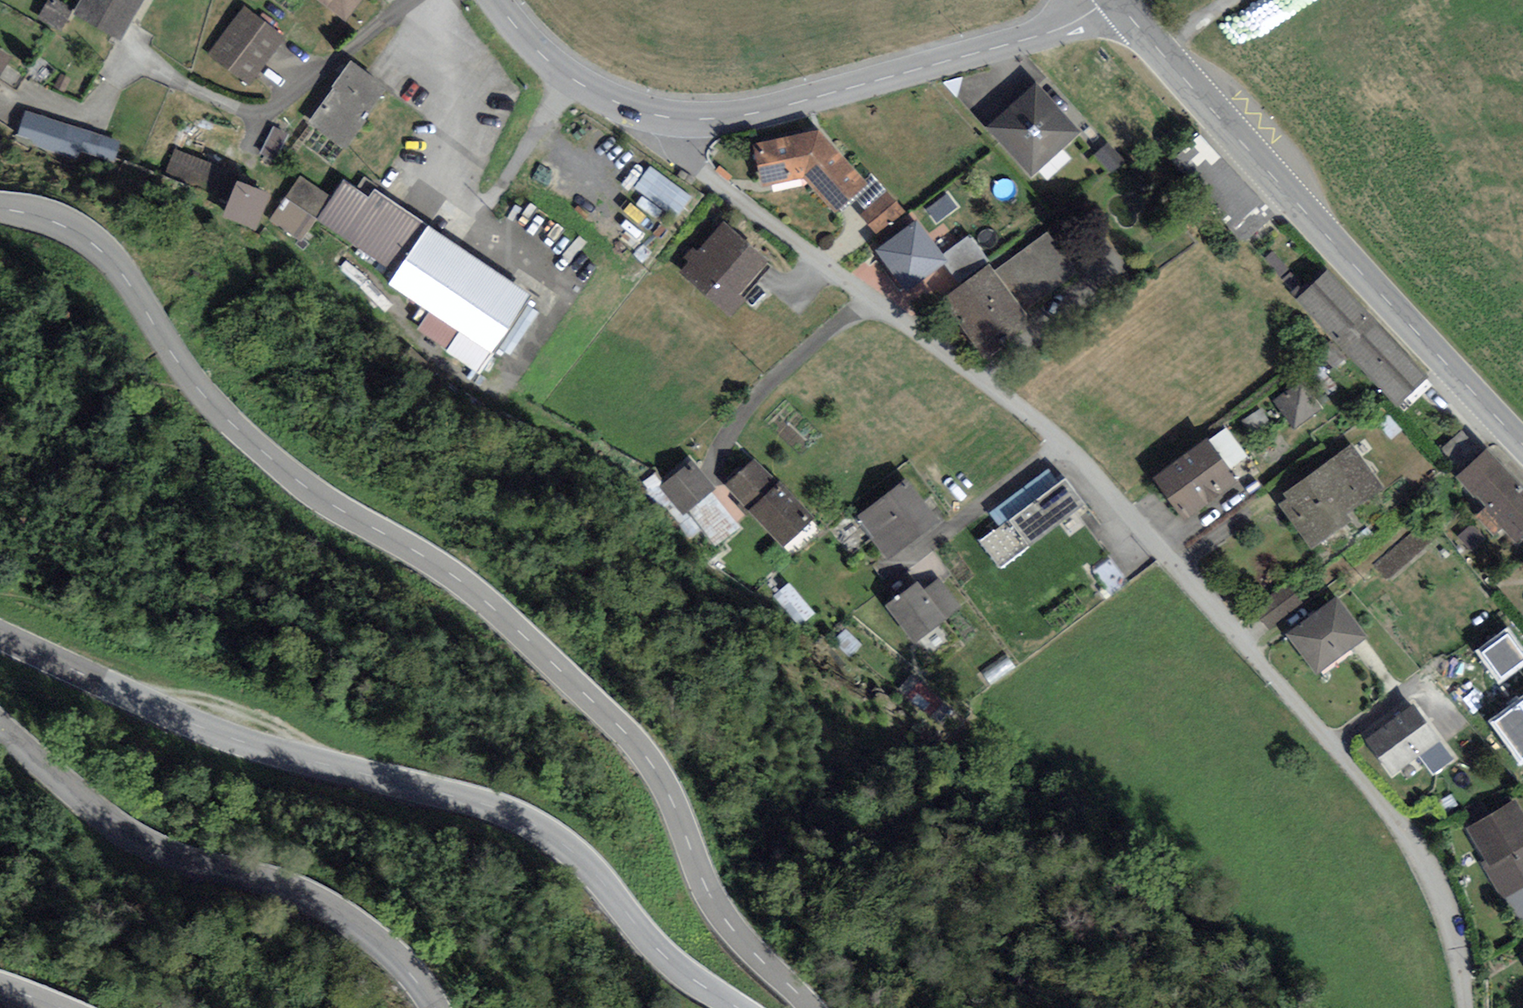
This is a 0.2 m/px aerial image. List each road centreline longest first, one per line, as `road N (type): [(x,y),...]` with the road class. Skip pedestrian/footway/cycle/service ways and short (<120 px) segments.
road 1 (residential): [(1464,1007),(1455,942),(1423,859),(1178,565),(1043,427),(694,166),(672,122)]
road 2 (tertiary): [(0,208),(72,227),(105,252),(176,363),(248,440),(343,511),(487,599),(618,725),(655,770),(718,902),(810,1007)]
road 3 (tertiary): [(737,1007),(674,964),(568,841),(542,825),(506,808),(260,746),(0,633)]
road 4 (secondary): [(1116,0),(1296,206),(1522,443)]
road 5 (tertiary): [(0,727),(107,821),(173,857),(305,893),(354,921),(399,955),(433,1007)]
road 6 (tertiary): [(672,122),(782,109),(1034,37),(1109,0)]
road 7 (tertiary): [(672,122),(623,110),(561,74),(496,0)]

